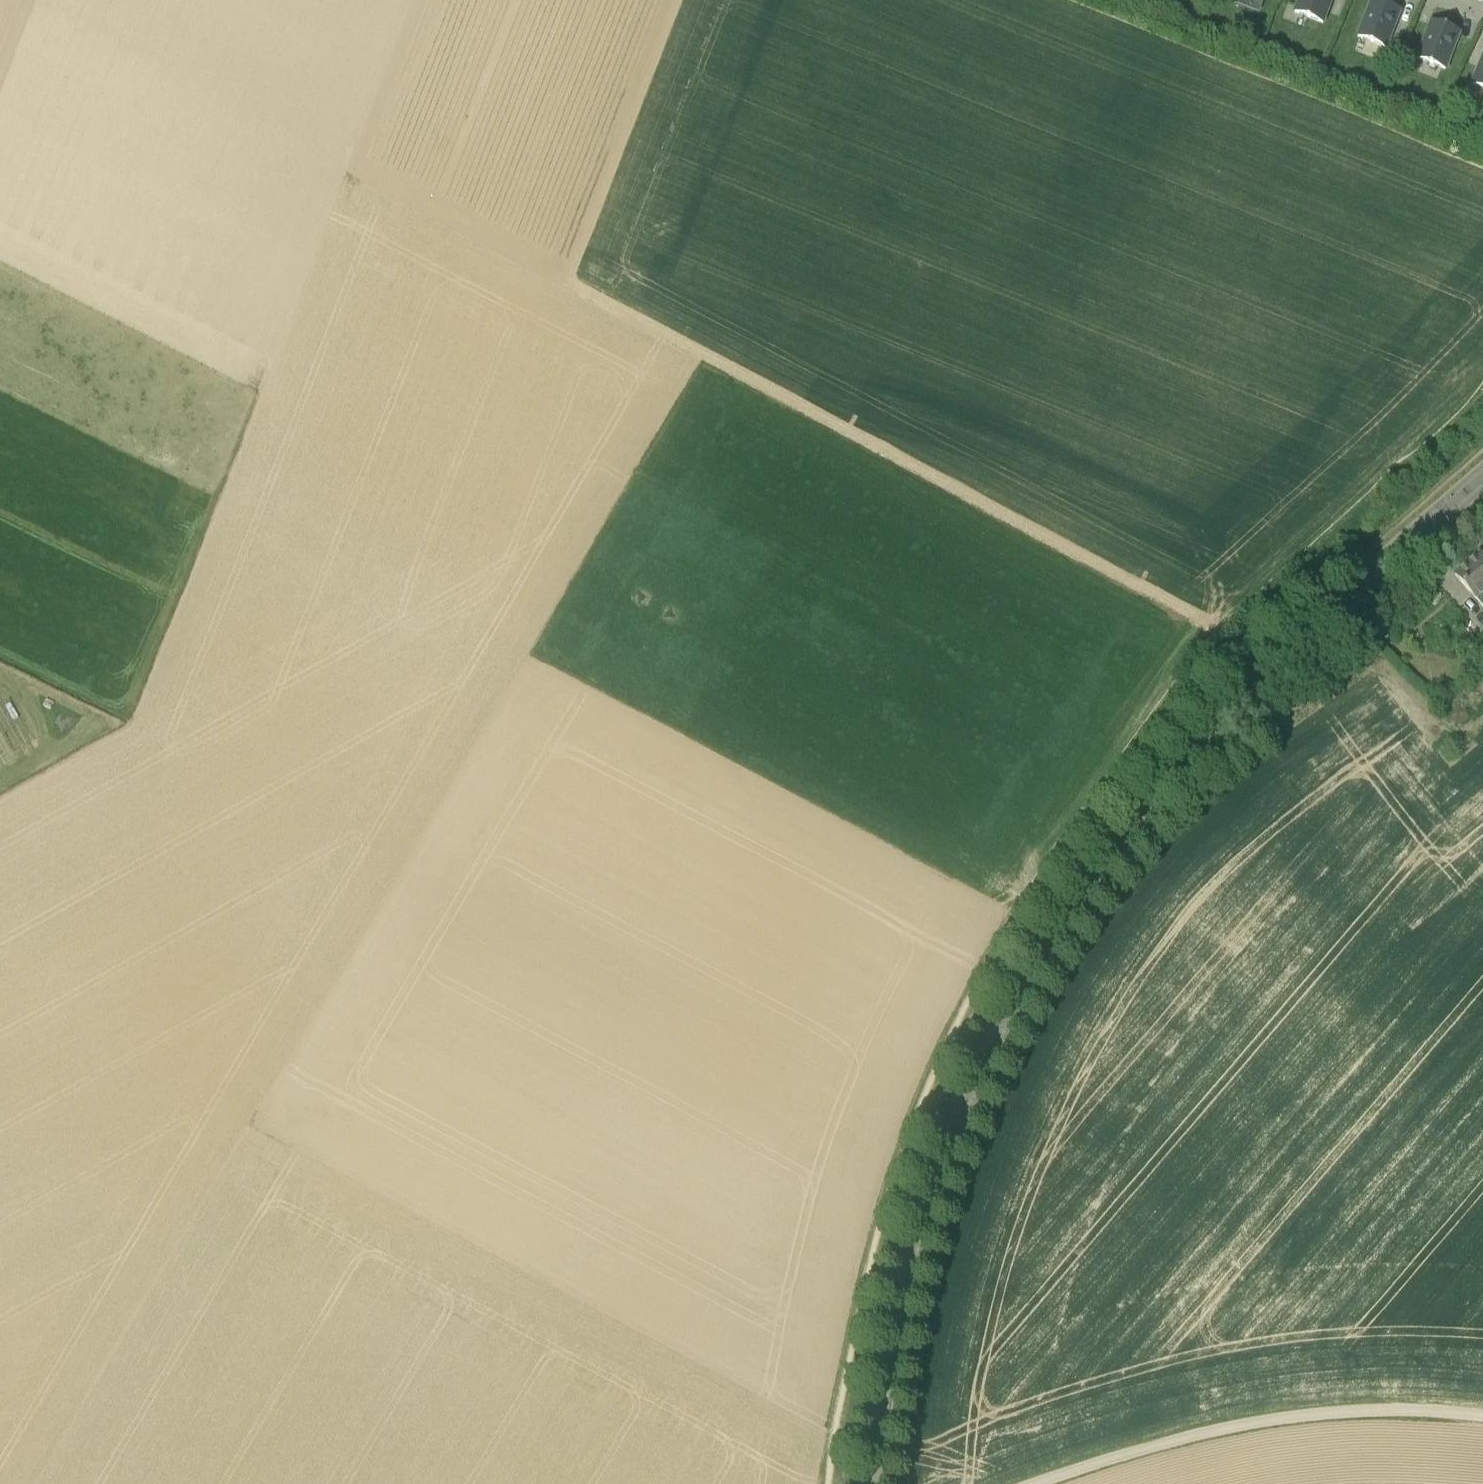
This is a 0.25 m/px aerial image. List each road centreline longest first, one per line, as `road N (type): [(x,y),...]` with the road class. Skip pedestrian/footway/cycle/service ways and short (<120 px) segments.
road 1 (tertiary): [(868,1483),(898,1296),(922,1208),(986,1047),(1031,965),(1124,828),(1235,697),(1482,476)]
road 2 (unclassified): [(1034,1483),(1181,1439),(1301,1415),(1482,1415)]

